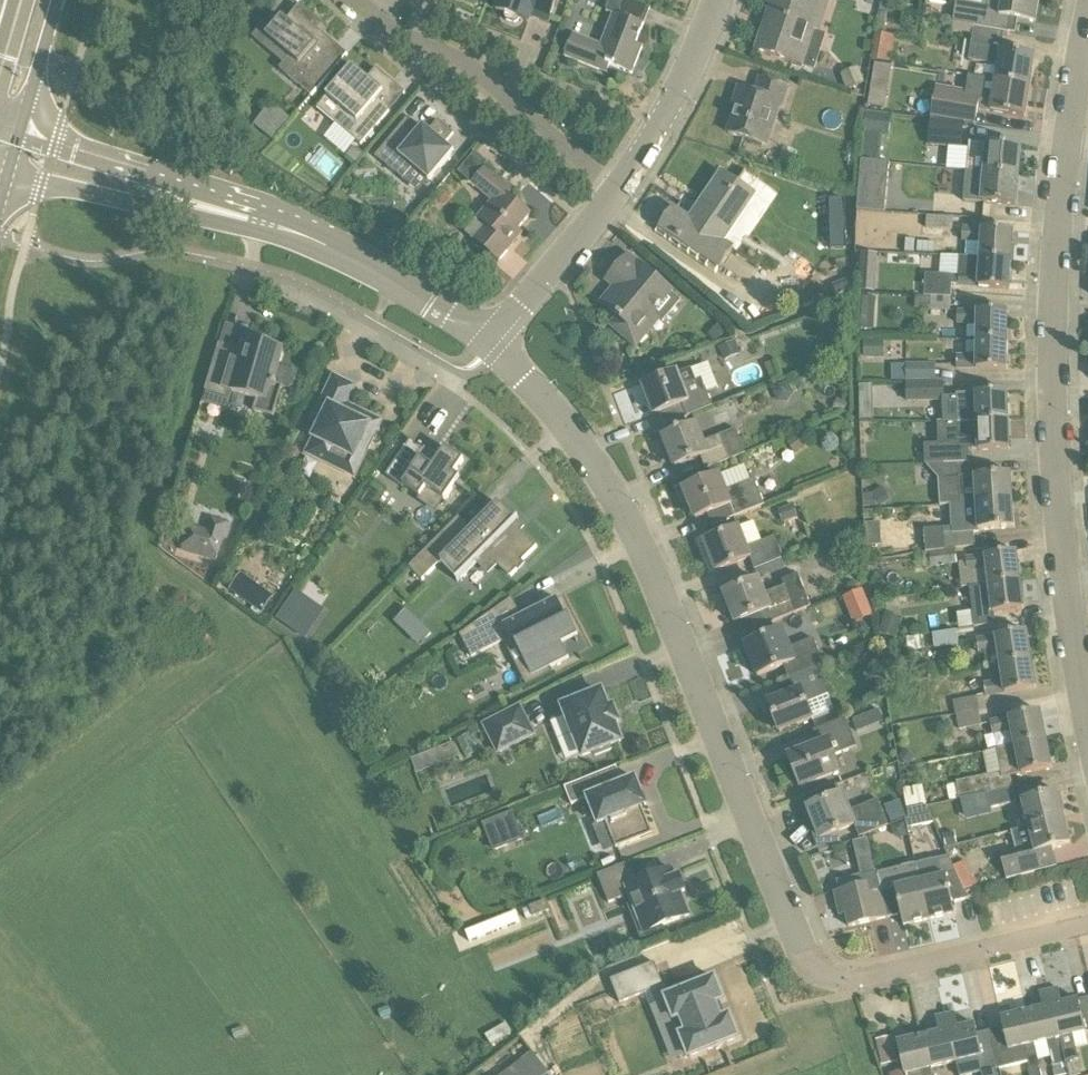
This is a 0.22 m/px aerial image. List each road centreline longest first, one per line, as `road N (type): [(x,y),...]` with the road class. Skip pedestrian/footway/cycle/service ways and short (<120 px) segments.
road 1 (residential): [(1087,924),(855,977),(825,972),(806,952),(641,546),(601,473),(494,343)]
road 2 (residential): [(1087,710),(1062,509),(1057,327),(1087,49)]
road 3 (residential): [(494,343),(395,276),(288,225),(13,156)]
road 4 (residential): [(611,198),(479,71),(399,33),(357,0)]
road 5 (residential): [(246,266),(323,293),(454,370),(474,369),(494,343)]
road 6 (residential): [(611,198),(673,108),(719,0)]
road 7 (residential): [(494,343),(611,198)]
road 8 (primary): [(13,156),(60,0)]

